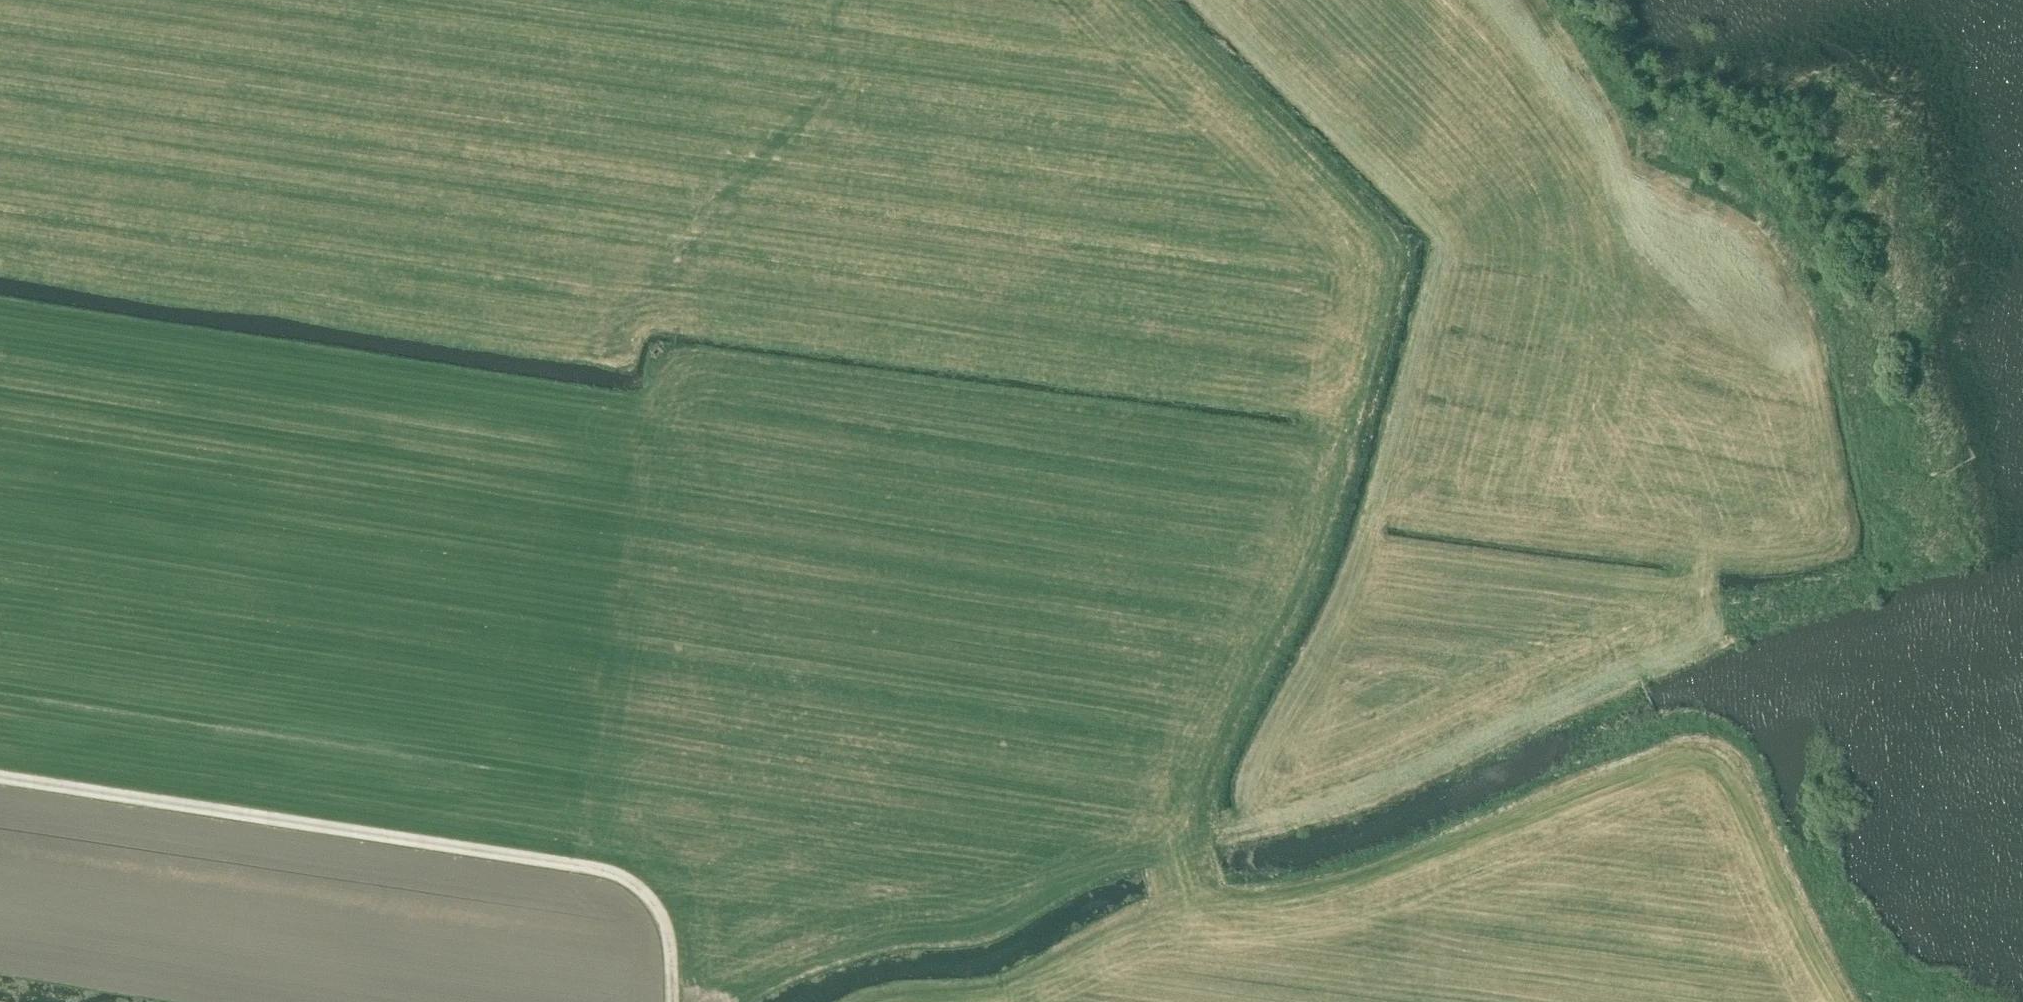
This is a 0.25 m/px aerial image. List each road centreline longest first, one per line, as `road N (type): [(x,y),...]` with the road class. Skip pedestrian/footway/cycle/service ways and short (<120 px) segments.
road 1 (track): [(0,776),(623,876),(642,889),(667,928),(671,1001)]

